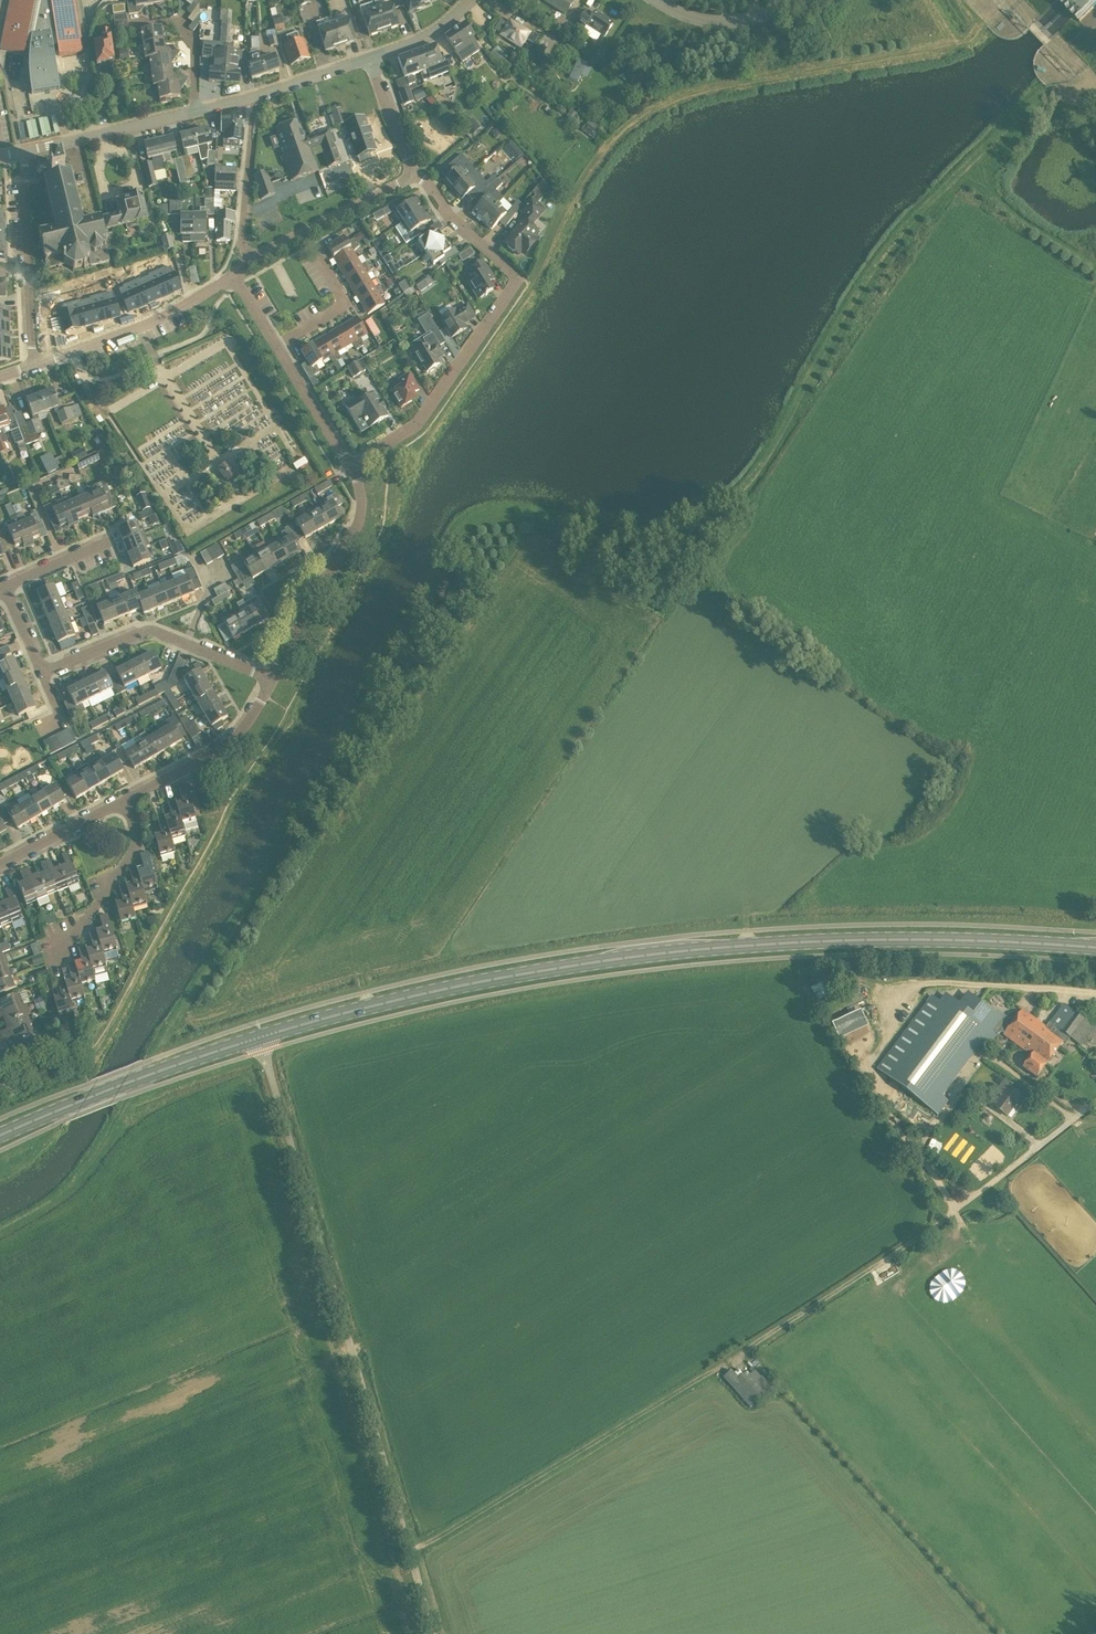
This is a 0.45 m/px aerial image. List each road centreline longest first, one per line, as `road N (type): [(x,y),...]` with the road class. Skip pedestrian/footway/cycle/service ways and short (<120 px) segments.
road 1 (primary): [(261,1037),(414,993),(733,944),(963,940),(1095,947)]
road 2 (track): [(412,1549),(670,1398),(958,1209)]
road 3 (unclassified): [(436,1633),(261,1037)]
road 4 (residential): [(350,467),(423,417),(514,284),(409,173)]
road 5 (residential): [(273,680),(153,630),(41,672),(4,586)]
road 6 (primary): [(0,1135),(261,1037)]
road 7 (residential): [(350,467),(362,497),(358,524),(273,680)]
road 8 (residential): [(232,275),(156,320),(33,365)]
road 9 (residential): [(24,151),(33,365)]
road 10 (residential): [(273,680),(237,736),(125,801)]
road 11 (residential): [(195,112),(370,58)]
road 12 (residential): [(251,259),(409,173)]
road 13 (residential): [(52,948),(72,941),(131,852),(125,801)]
road 14 (residential): [(24,151),(195,112)]
road 15 (unclassified): [(958,1209),(1095,1104)]
road 16 (residential): [(314,251),(346,304),(277,345)]
road 17 (residential): [(277,345),(350,467)]
road 18 (residential): [(125,801),(0,865)]
road 19 (residential): [(790,0),(726,22),(657,0)]
road 20 (residential): [(195,112),(194,44),(176,21),(142,26)]
road 21 (residential): [(409,173),(370,58)]

